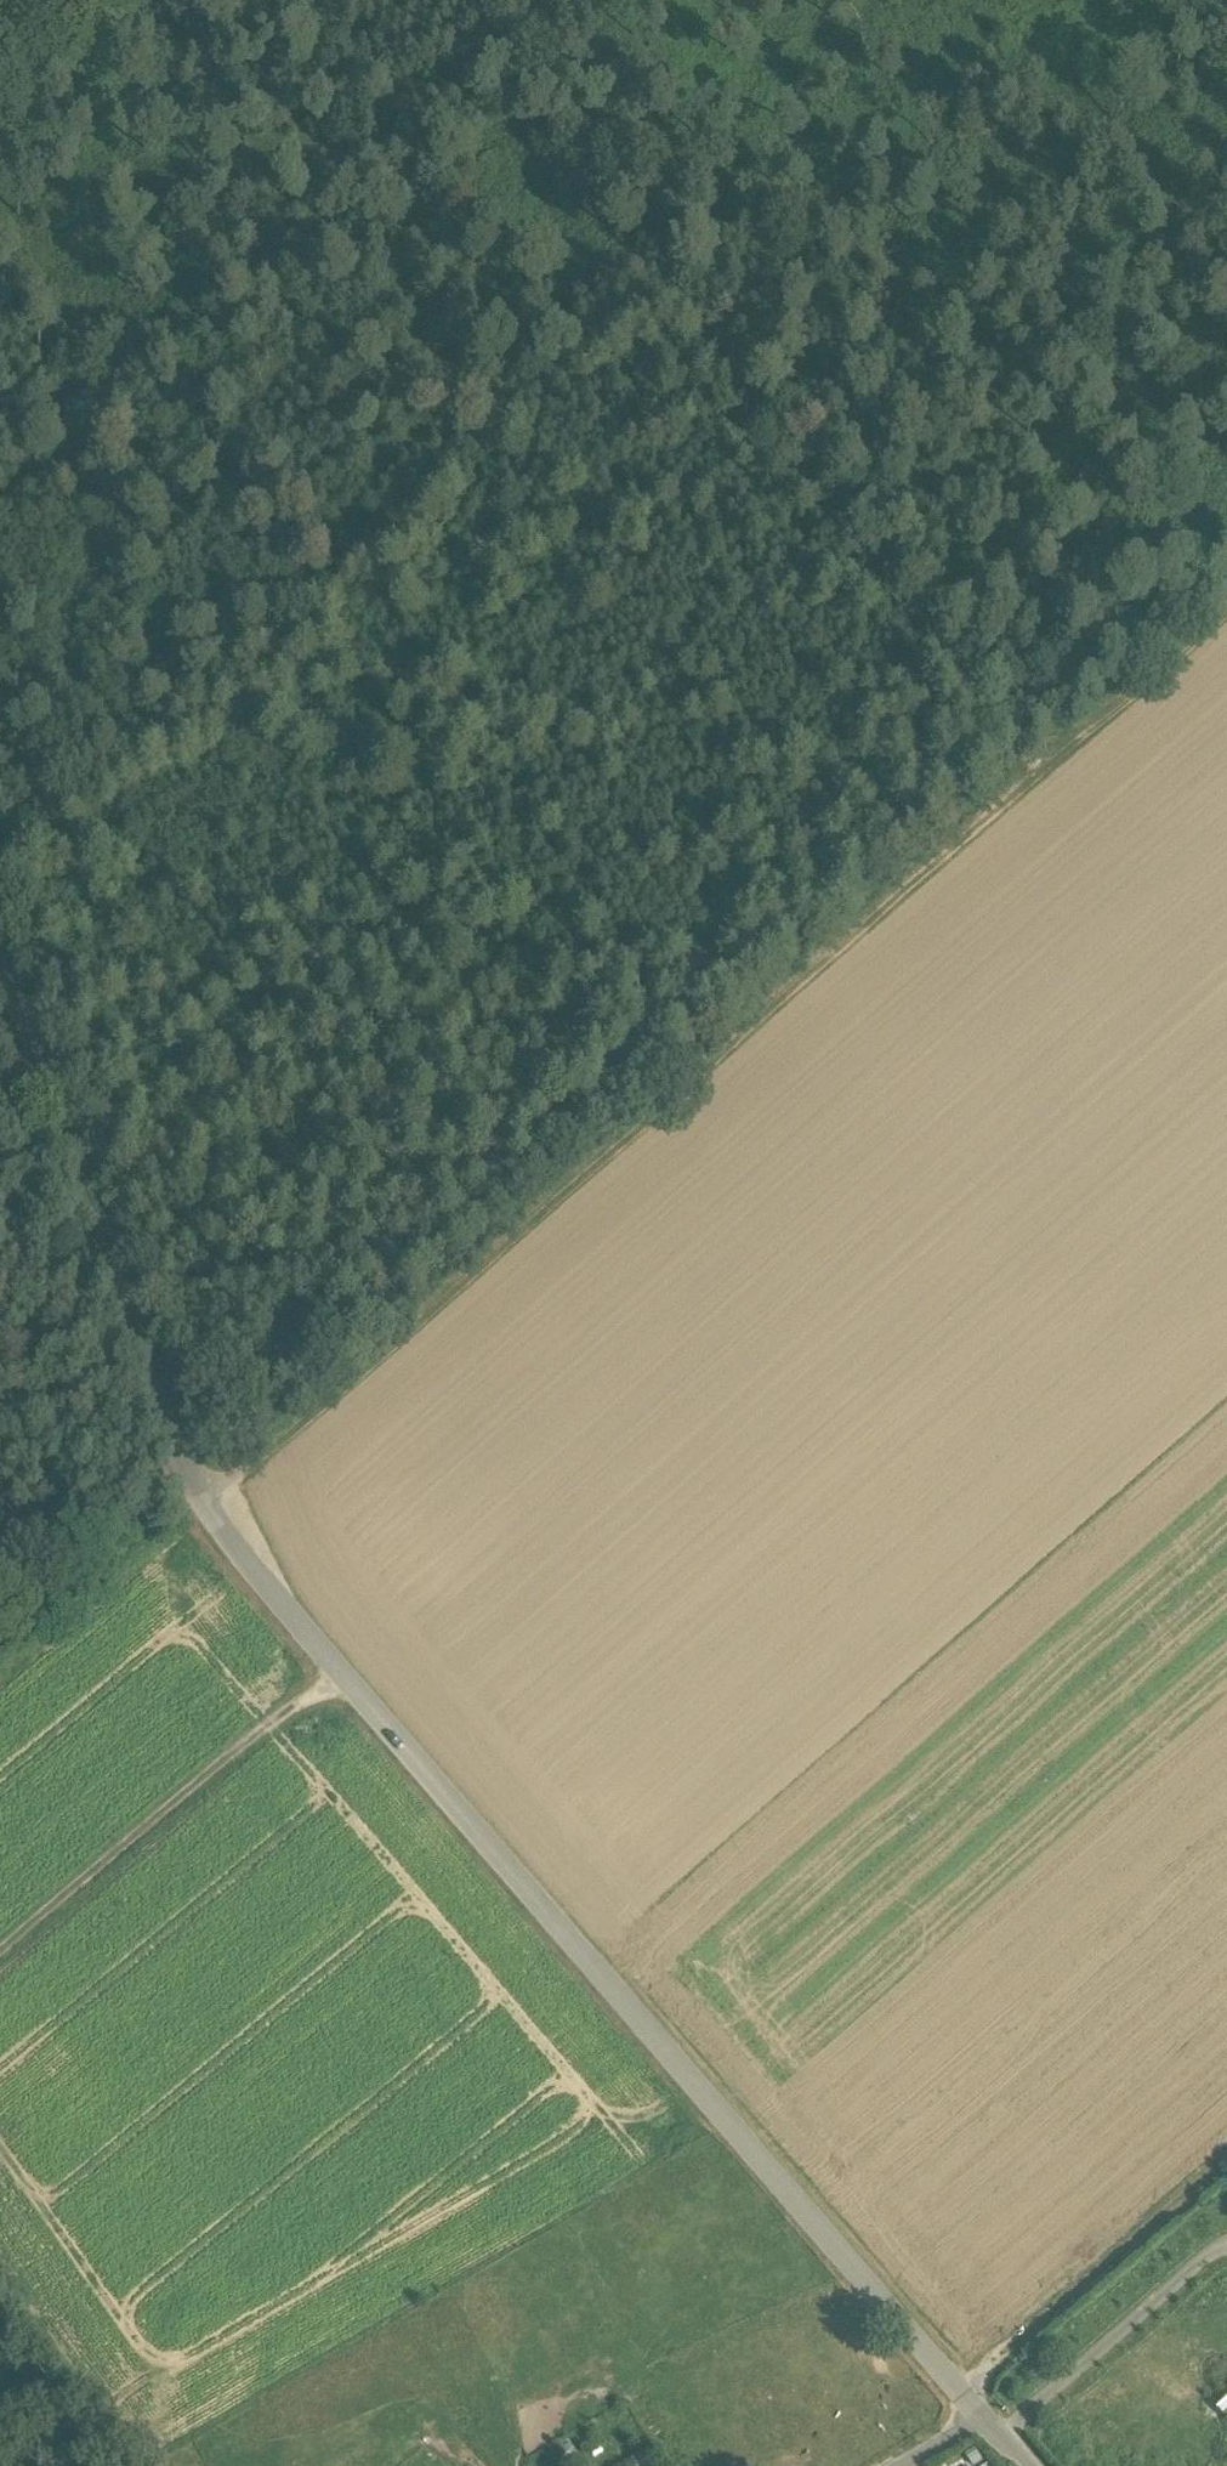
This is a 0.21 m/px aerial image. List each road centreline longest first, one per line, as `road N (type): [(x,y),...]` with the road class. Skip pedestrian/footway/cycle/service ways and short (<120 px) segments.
road 1 (residential): [(984,2419),(208,1513),(0,928)]
road 2 (track): [(1061,775),(208,1513)]
road 3 (track): [(344,1673),(0,1954)]
road 4 (track): [(1226,2185),(973,2406)]
road 5 (track): [(1226,624),(1061,775)]

